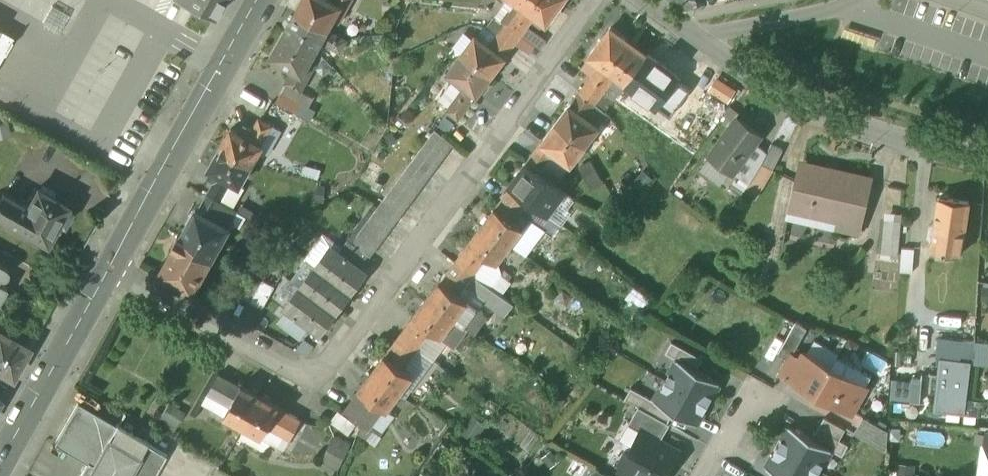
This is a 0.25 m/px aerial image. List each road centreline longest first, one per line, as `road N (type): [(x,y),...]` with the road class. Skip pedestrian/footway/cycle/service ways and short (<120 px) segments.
road 1 (residential): [(112,265),(313,380),(597,0)]
road 2 (residential): [(643,0),(768,89),(909,144),(987,158)]
road 3 (secondary): [(112,265),(262,0)]
road 4 (secondary): [(0,465),(112,265)]

